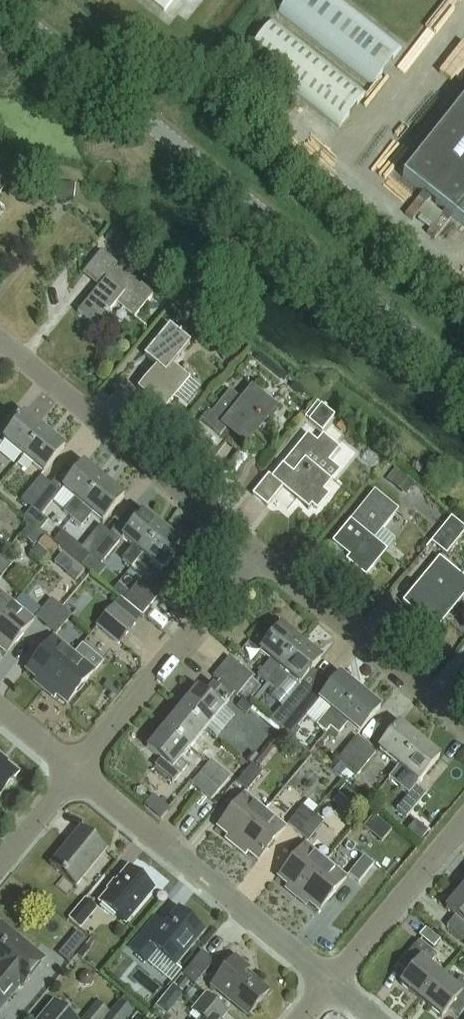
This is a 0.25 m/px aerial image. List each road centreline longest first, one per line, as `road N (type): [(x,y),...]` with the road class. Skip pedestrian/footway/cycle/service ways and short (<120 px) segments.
road 1 (tertiary): [(463,378),(0,1)]
road 2 (residential): [(259,564),(0,343)]
road 3 (residential): [(329,982),(74,770)]
road 4 (residential): [(74,770),(259,564)]
road 5 (residential): [(463,733),(259,564)]
road 6 (residential): [(329,982),(463,833)]
road 7 (residential): [(0,872),(74,770)]

